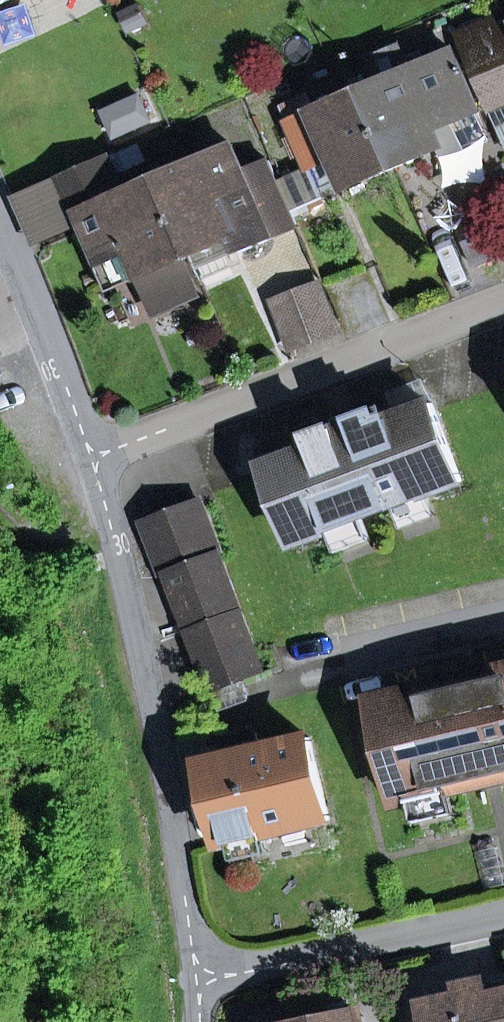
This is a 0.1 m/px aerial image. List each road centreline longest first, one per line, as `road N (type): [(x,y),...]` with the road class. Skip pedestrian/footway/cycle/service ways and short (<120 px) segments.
road 1 (residential): [(201,977),(161,719),(99,454)]
road 2 (residential): [(99,454),(503,300)]
road 3 (residential): [(201,977),(503,913)]
road 4 (residential): [(99,454),(0,220)]

